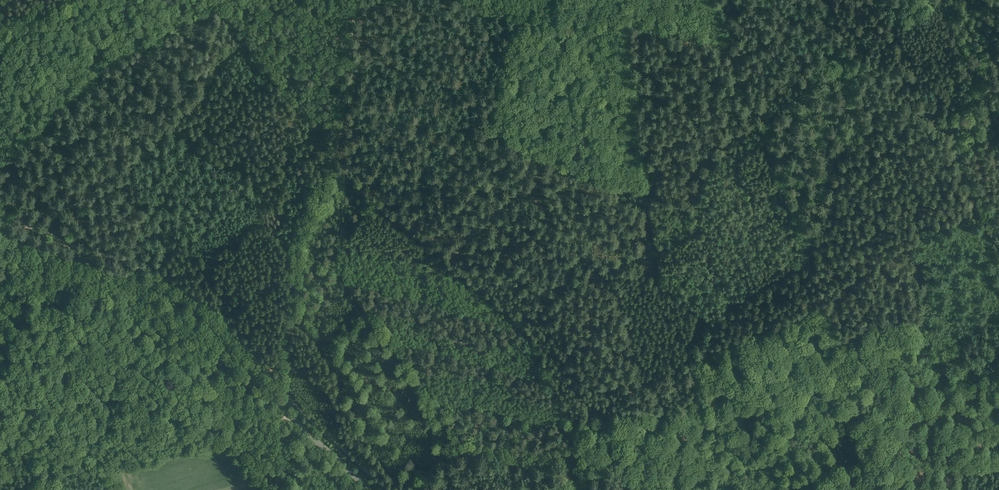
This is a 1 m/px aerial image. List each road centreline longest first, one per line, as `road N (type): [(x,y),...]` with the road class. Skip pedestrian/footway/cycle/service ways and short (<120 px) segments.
road 1 (track): [(730,42),(892,489)]
road 2 (tertiary): [(369,489),(174,294),(0,223)]
road 3 (track): [(352,0),(343,123),(293,274),(285,392)]
road 4 (track): [(577,439),(577,421),(520,319),(332,155)]
road 5 (track): [(571,489),(620,442),(702,417),(753,391),(789,360),(842,349)]
road 6 (track): [(0,157),(97,62),(215,0)]
road 7 (track): [(730,42),(760,63),(843,62),(828,0)]
road 8 (track): [(340,130),(269,76),(215,0)]
road 9 (track): [(998,383),(932,390),(842,349)]
road 10 (track): [(0,64),(60,52),(129,0)]

